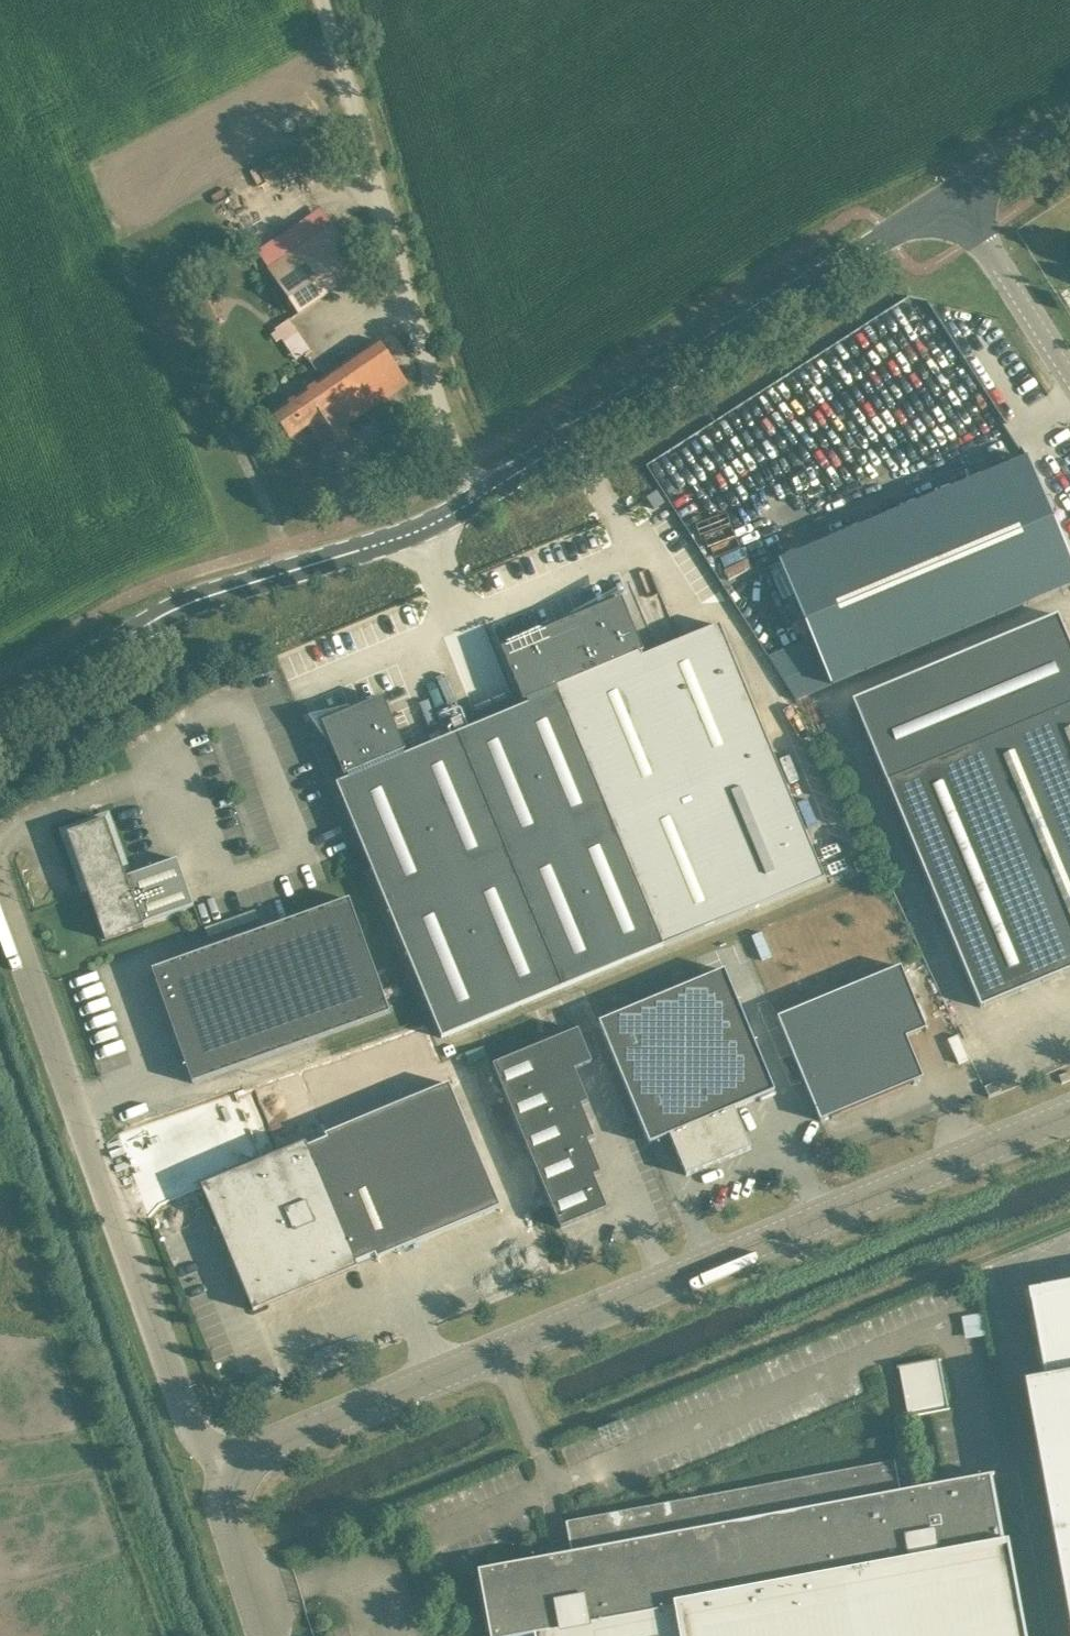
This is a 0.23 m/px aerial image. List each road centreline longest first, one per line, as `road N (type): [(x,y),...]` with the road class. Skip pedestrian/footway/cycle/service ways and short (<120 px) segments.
road 1 (tertiary): [(0,720),(174,613),(454,516),(947,197)]
road 2 (unclassified): [(229,1460),(1069,1109)]
road 3 (unclassified): [(229,1460),(192,1427),(0,883)]
road 4 (track): [(315,0),(452,443),(480,499)]
road 5 (unclassified): [(1069,380),(947,197)]
road 6 (unclassified): [(266,1635),(225,1502),(229,1460)]
road 7 (tertiary): [(947,197),(1069,119)]

